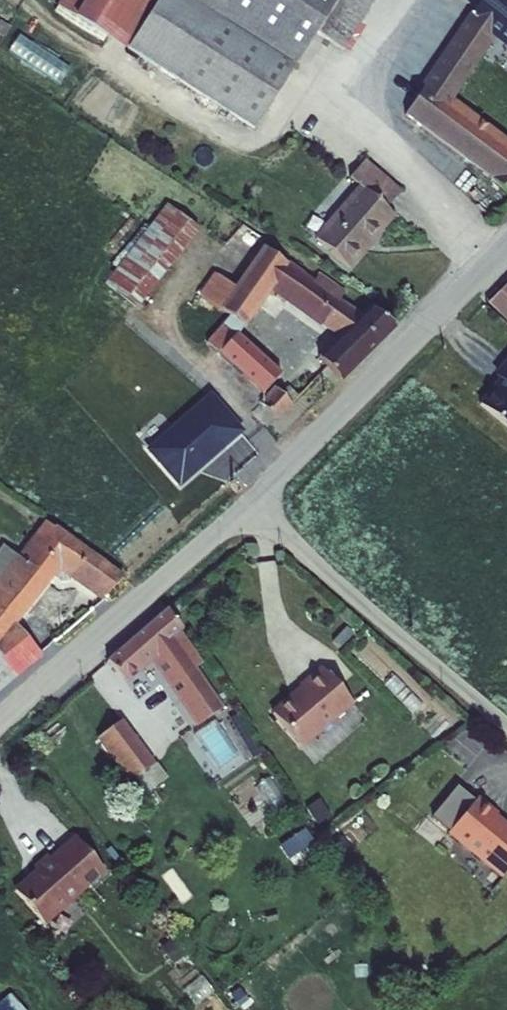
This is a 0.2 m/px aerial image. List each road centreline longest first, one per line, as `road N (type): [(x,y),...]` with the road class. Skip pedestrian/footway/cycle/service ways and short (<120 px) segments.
road 1 (residential): [(250,502),(506,243)]
road 2 (residential): [(250,502),(506,725)]
road 3 (residential): [(0,722),(250,502)]

